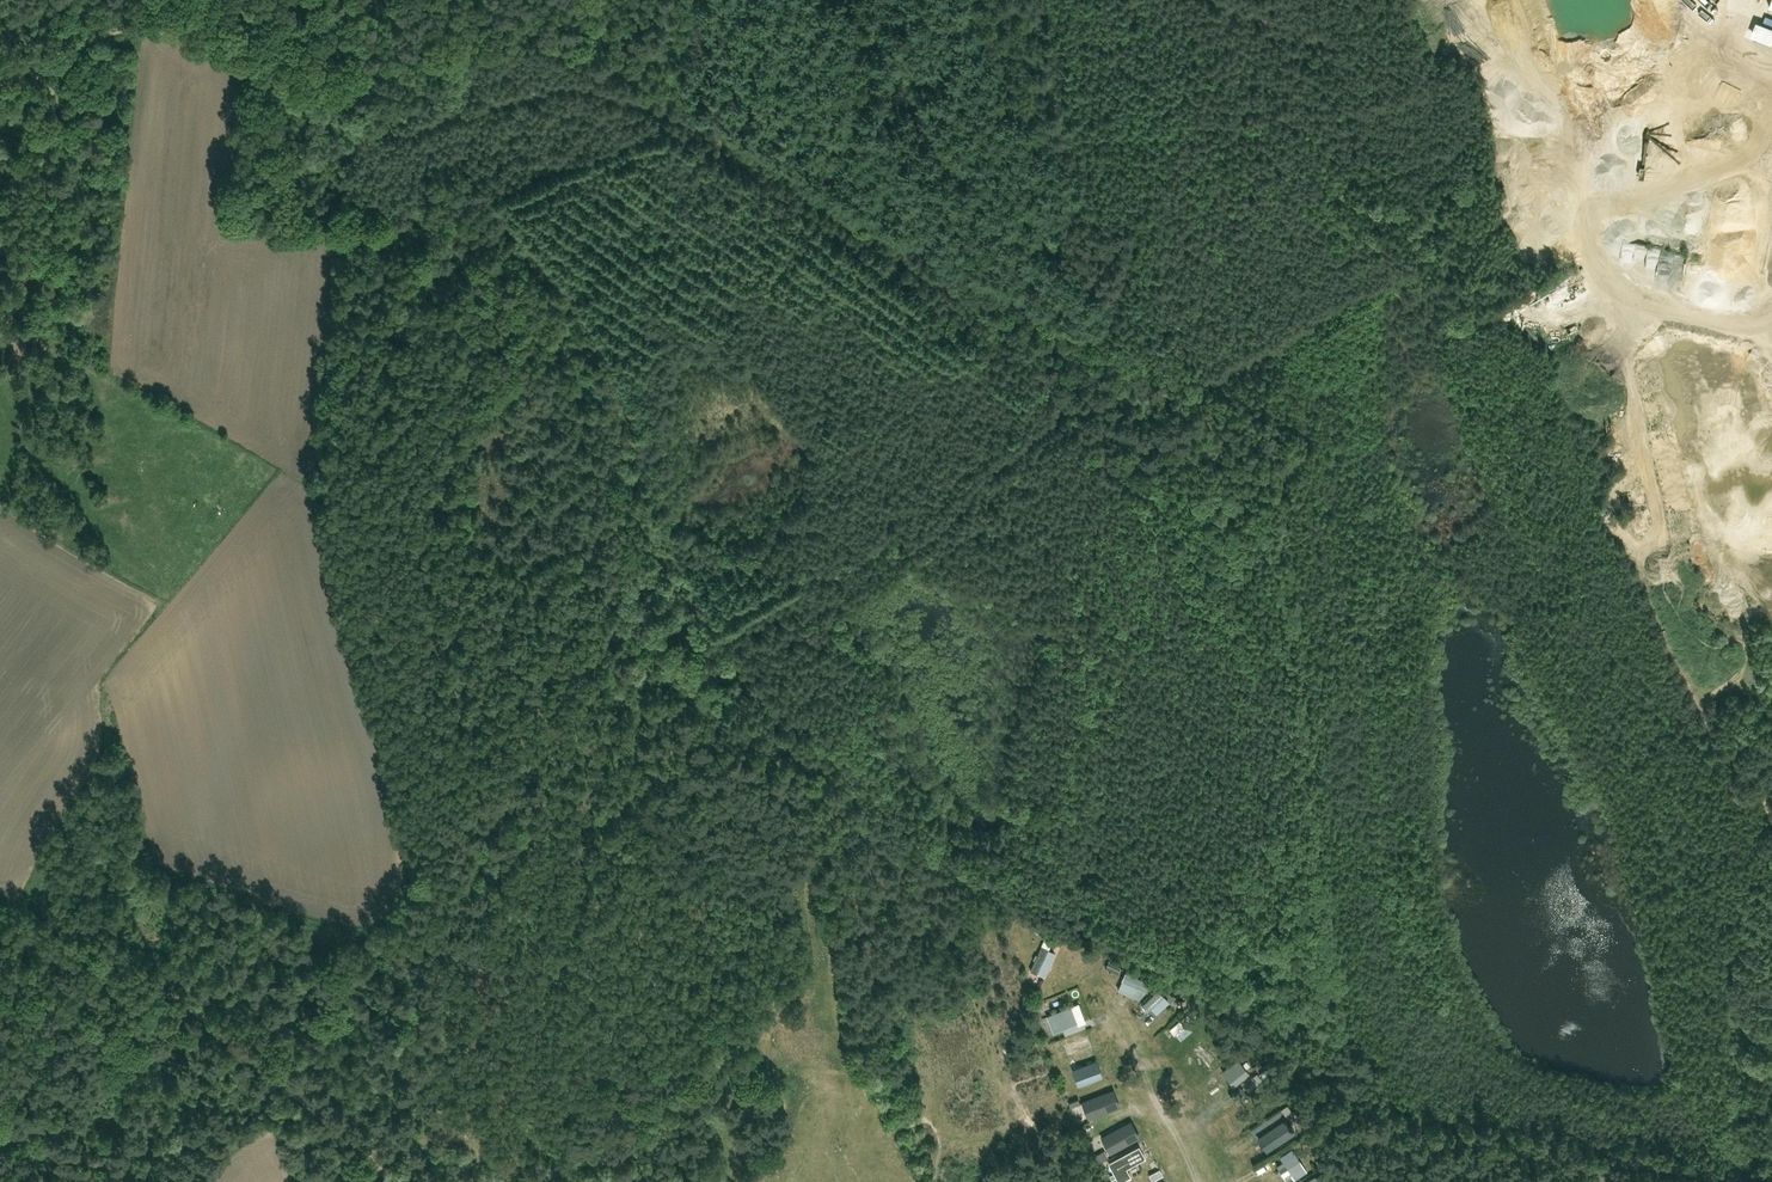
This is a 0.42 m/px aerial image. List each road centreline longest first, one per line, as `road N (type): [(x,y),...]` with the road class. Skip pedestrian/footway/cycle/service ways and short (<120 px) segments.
road 1 (track): [(0,927),(174,995),(277,1070),(393,1181)]
road 2 (track): [(0,79),(73,43),(121,31),(247,57)]

